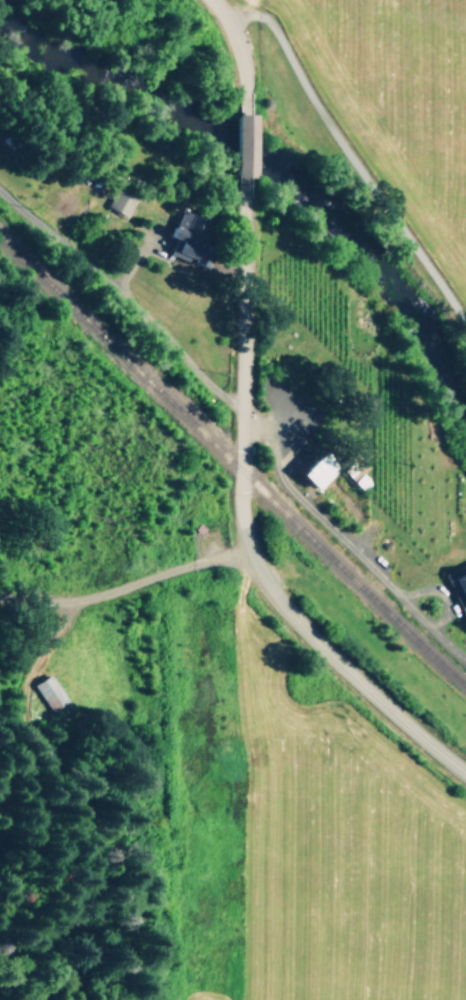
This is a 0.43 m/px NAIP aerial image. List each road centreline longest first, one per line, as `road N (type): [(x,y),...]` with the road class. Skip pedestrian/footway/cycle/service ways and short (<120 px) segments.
road 1 (residential): [(465,788),(386,725),(228,548),(237,540),(241,207)]
road 2 (track): [(228,548),(89,587),(0,598)]

